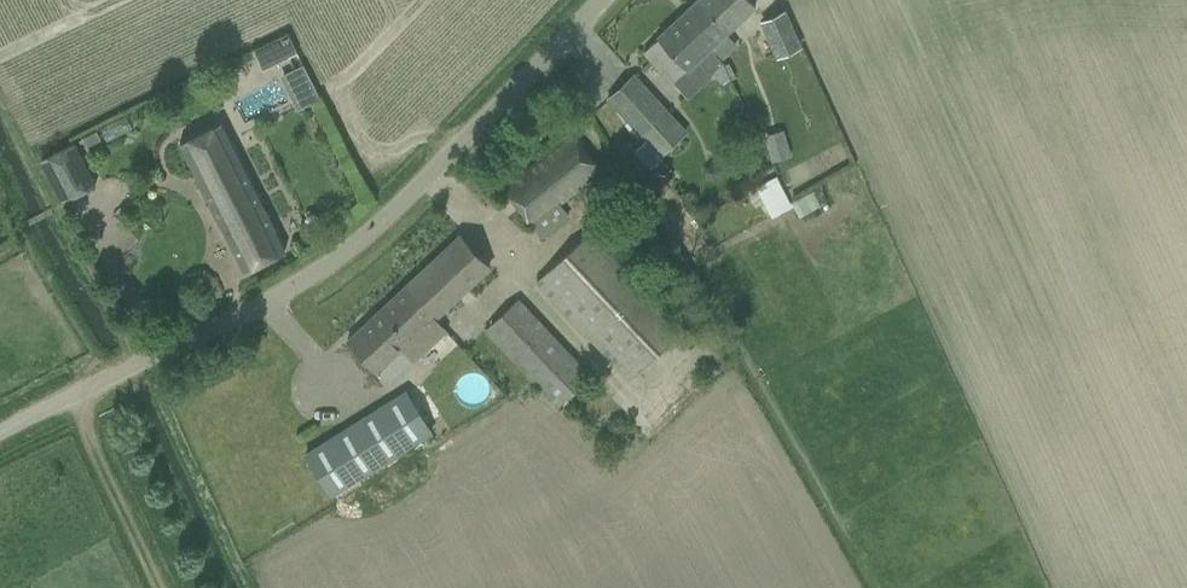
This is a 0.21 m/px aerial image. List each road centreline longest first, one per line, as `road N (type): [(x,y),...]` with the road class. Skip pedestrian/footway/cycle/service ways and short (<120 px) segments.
road 1 (unclassified): [(0,433),(297,292),(401,211),(601,0)]

